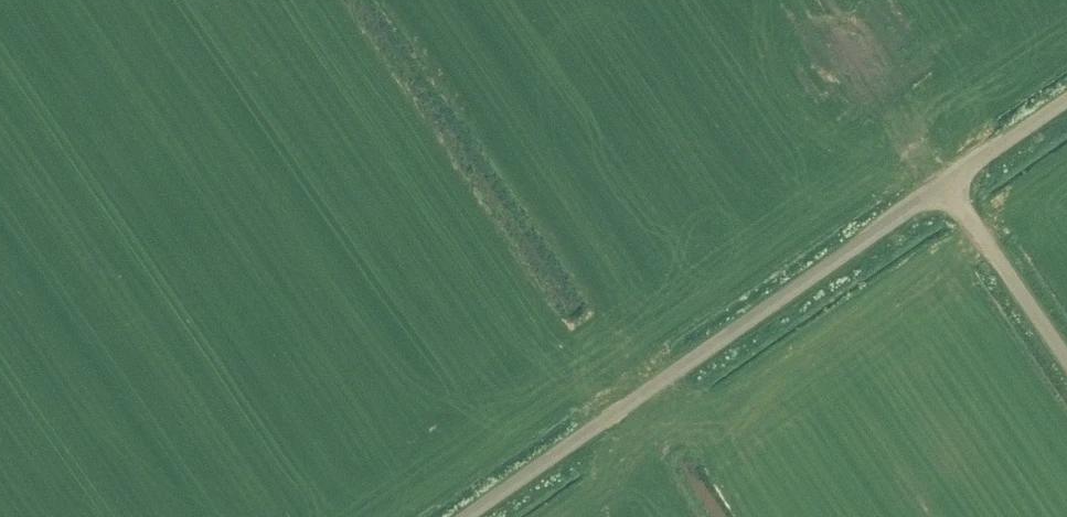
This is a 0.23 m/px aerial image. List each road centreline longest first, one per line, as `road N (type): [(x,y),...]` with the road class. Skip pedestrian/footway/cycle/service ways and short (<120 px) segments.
road 1 (unclassified): [(465,516),(948,183)]
road 2 (unclassified): [(948,183),(1066,356)]
road 3 (unclassified): [(948,183),(1066,101)]

